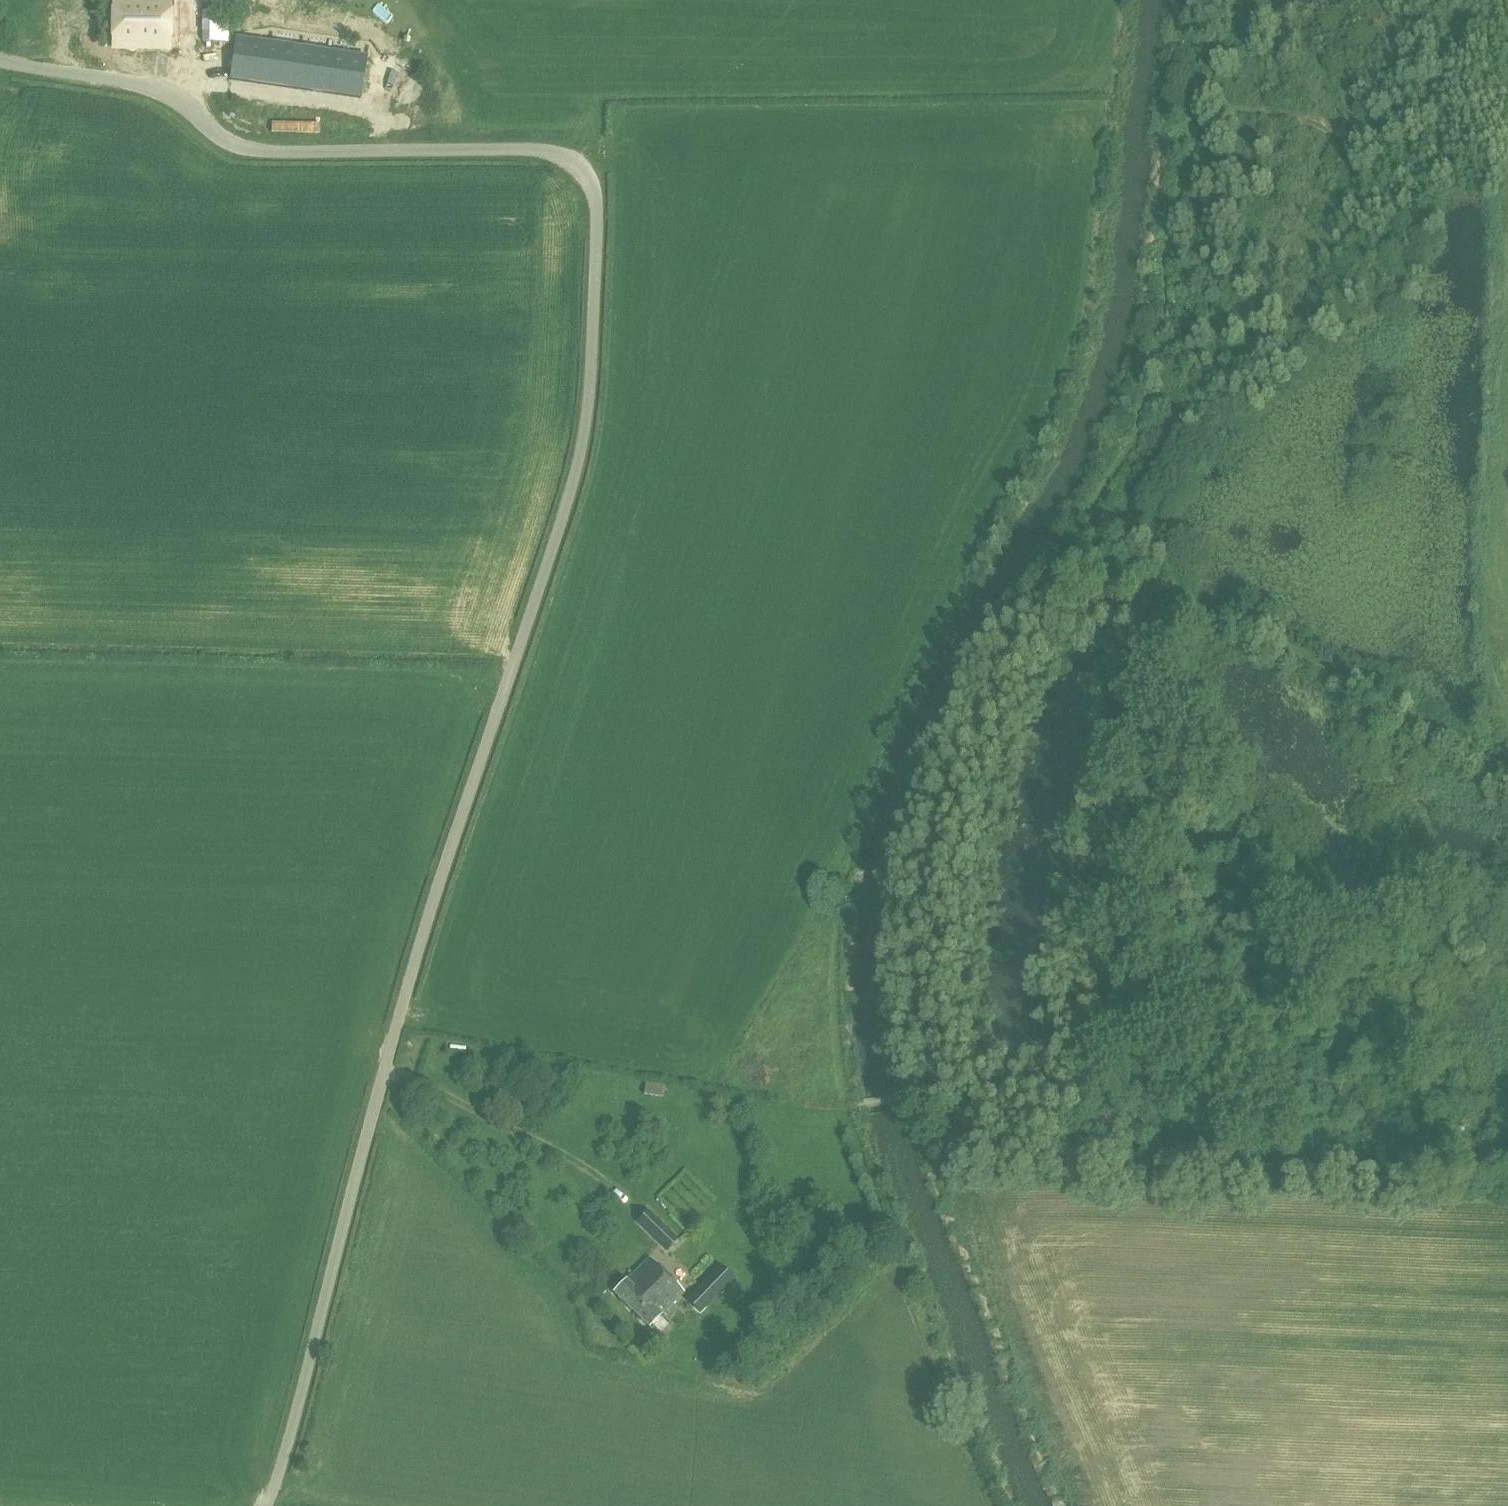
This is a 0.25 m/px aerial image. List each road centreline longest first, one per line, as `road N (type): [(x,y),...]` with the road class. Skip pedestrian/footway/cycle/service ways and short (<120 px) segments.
road 1 (unclassified): [(266,1505),(426,923),(578,469),(588,421),(596,191),(579,164),(541,149),(233,146),(162,89),(0,60)]

